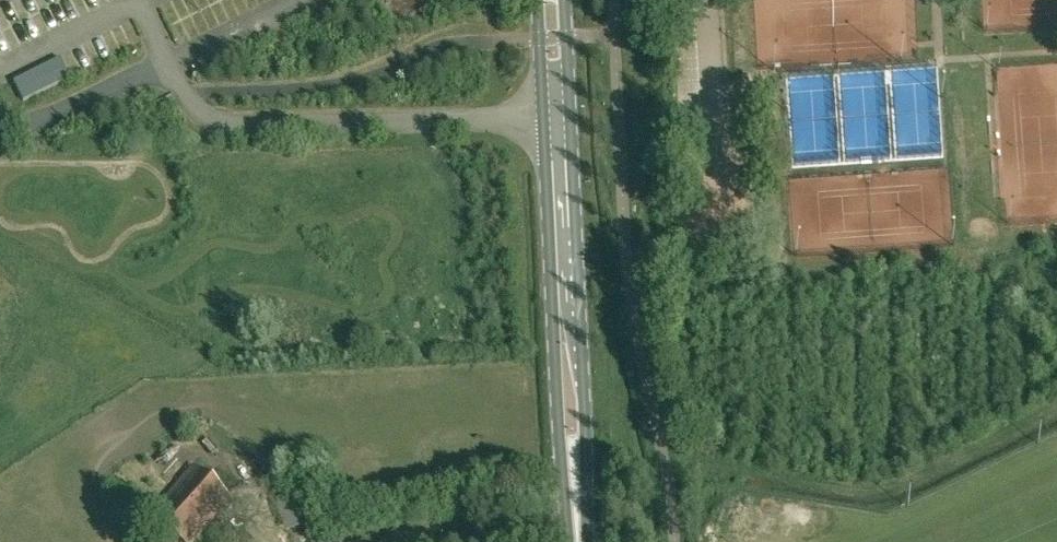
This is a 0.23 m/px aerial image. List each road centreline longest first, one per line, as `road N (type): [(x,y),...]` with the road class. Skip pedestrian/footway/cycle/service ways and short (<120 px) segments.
road 1 (secondary): [(580,541),(551,0)]

